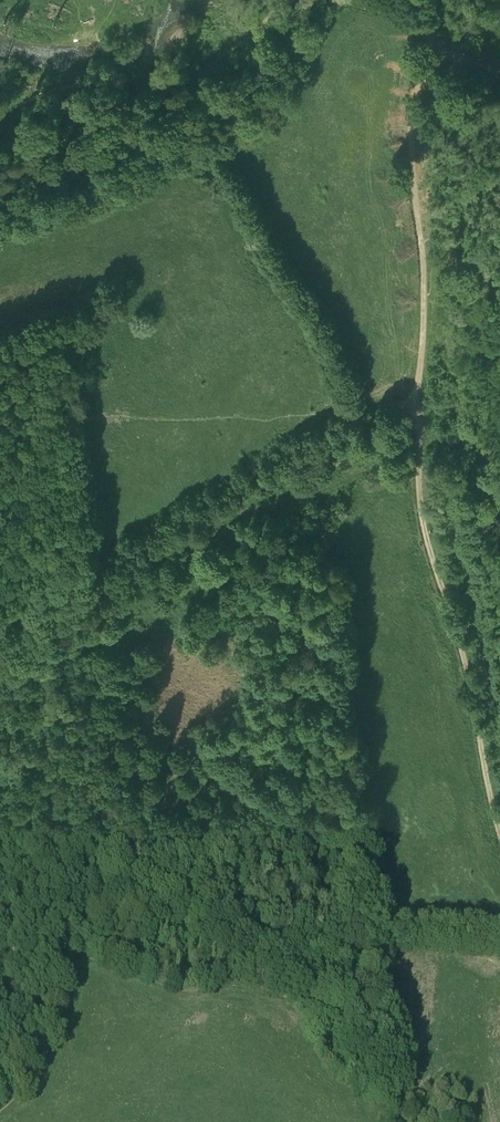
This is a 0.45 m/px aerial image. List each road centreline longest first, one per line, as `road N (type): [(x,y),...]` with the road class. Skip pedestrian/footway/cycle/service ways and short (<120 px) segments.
road 1 (track): [(432,39),(412,99),(425,301),(415,401)]

